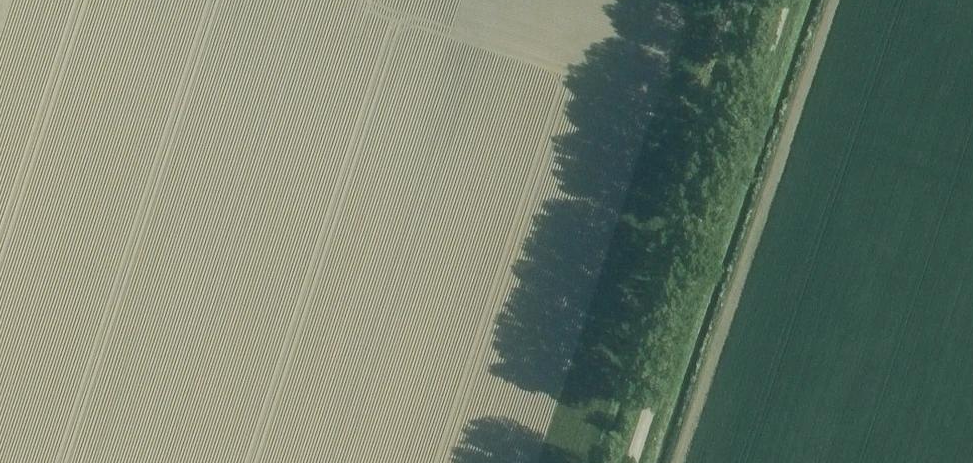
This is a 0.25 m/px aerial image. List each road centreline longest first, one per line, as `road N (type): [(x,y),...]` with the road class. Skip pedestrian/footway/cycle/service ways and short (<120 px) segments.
road 1 (unclassified): [(629,462),(783,0)]

